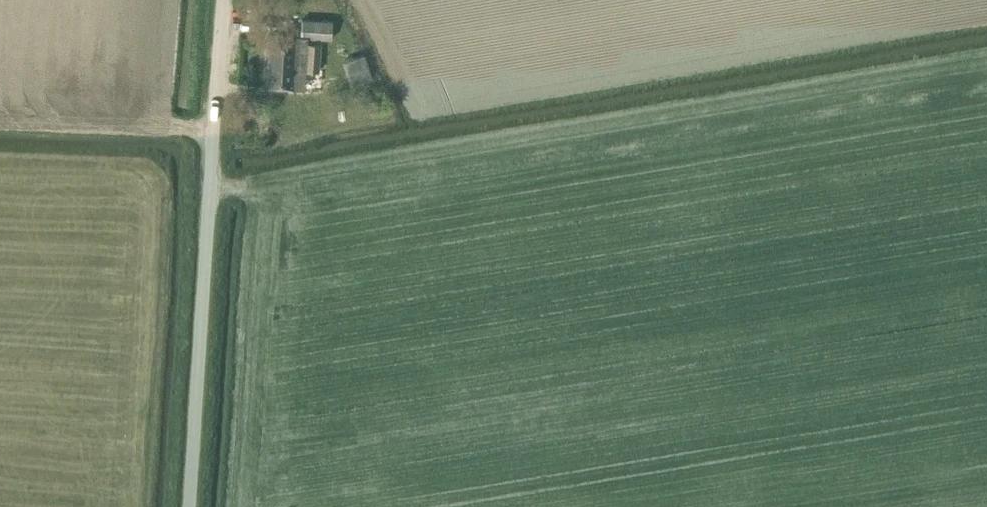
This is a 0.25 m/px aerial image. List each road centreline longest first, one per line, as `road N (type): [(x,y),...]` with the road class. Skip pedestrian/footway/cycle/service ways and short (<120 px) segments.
road 1 (unclassified): [(189,506),(221,0)]

